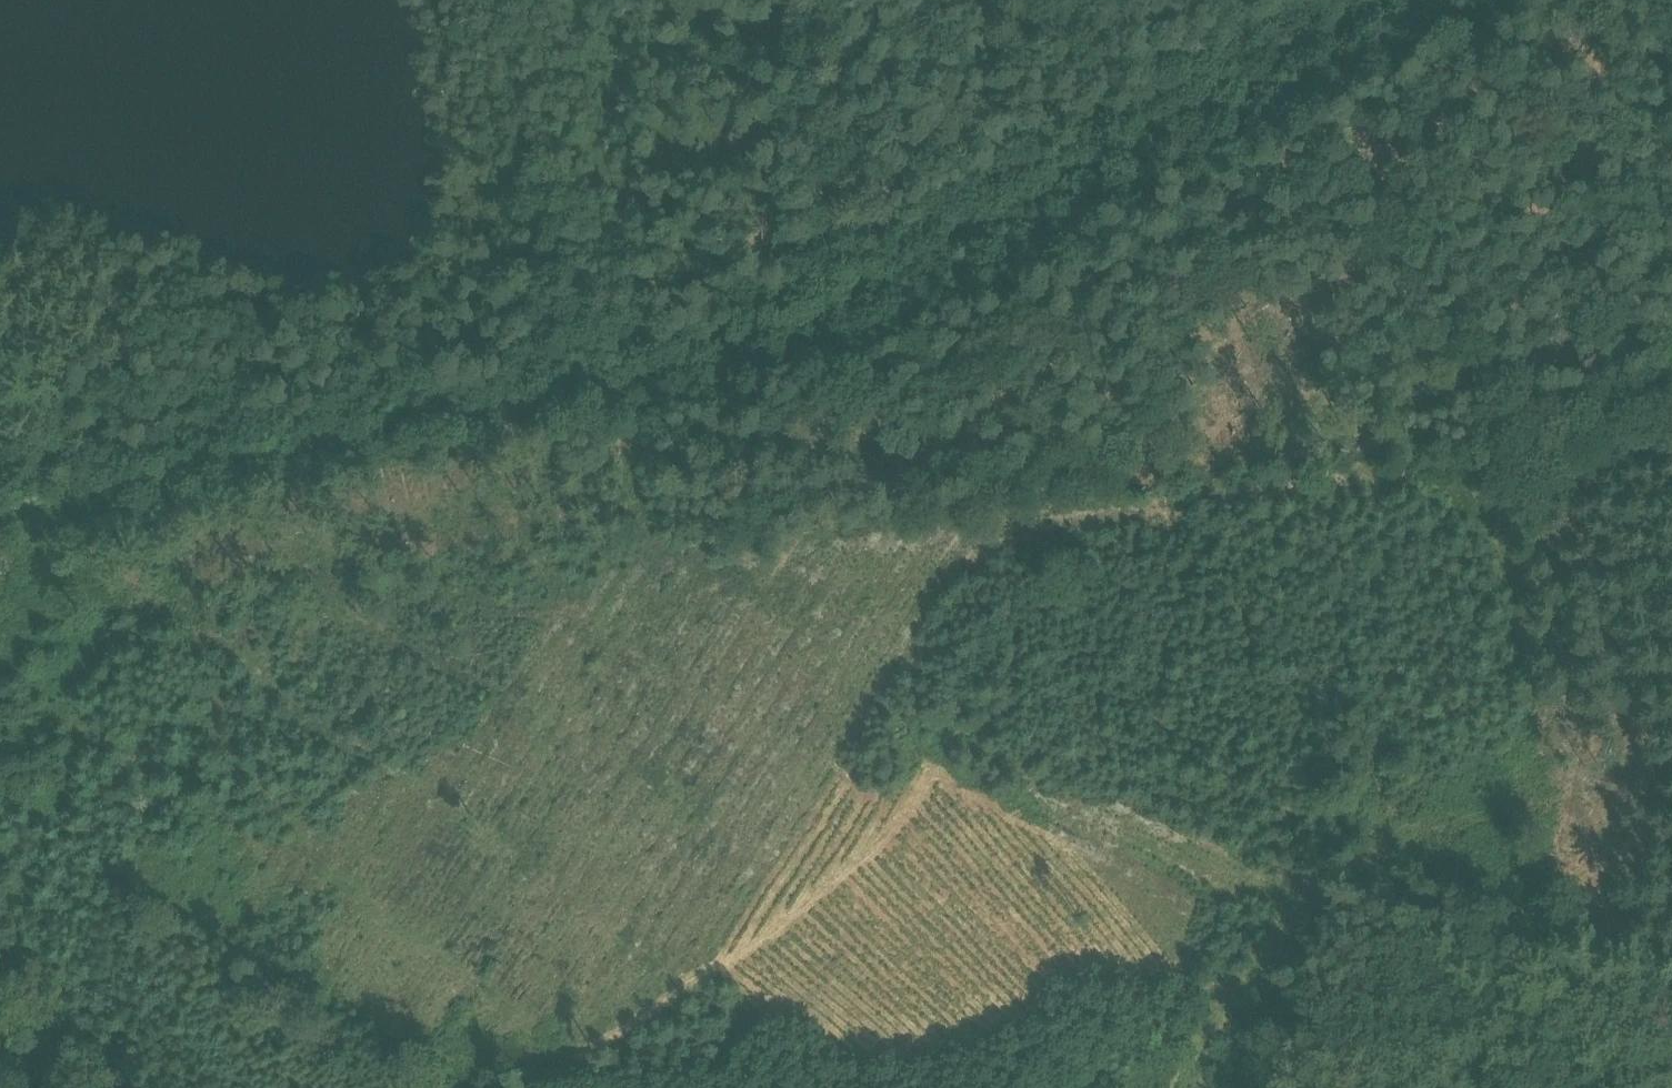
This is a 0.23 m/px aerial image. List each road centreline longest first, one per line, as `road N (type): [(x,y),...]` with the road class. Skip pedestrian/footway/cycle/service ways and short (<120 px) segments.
road 1 (track): [(0,508),(692,363),(874,285),(1400,0)]

